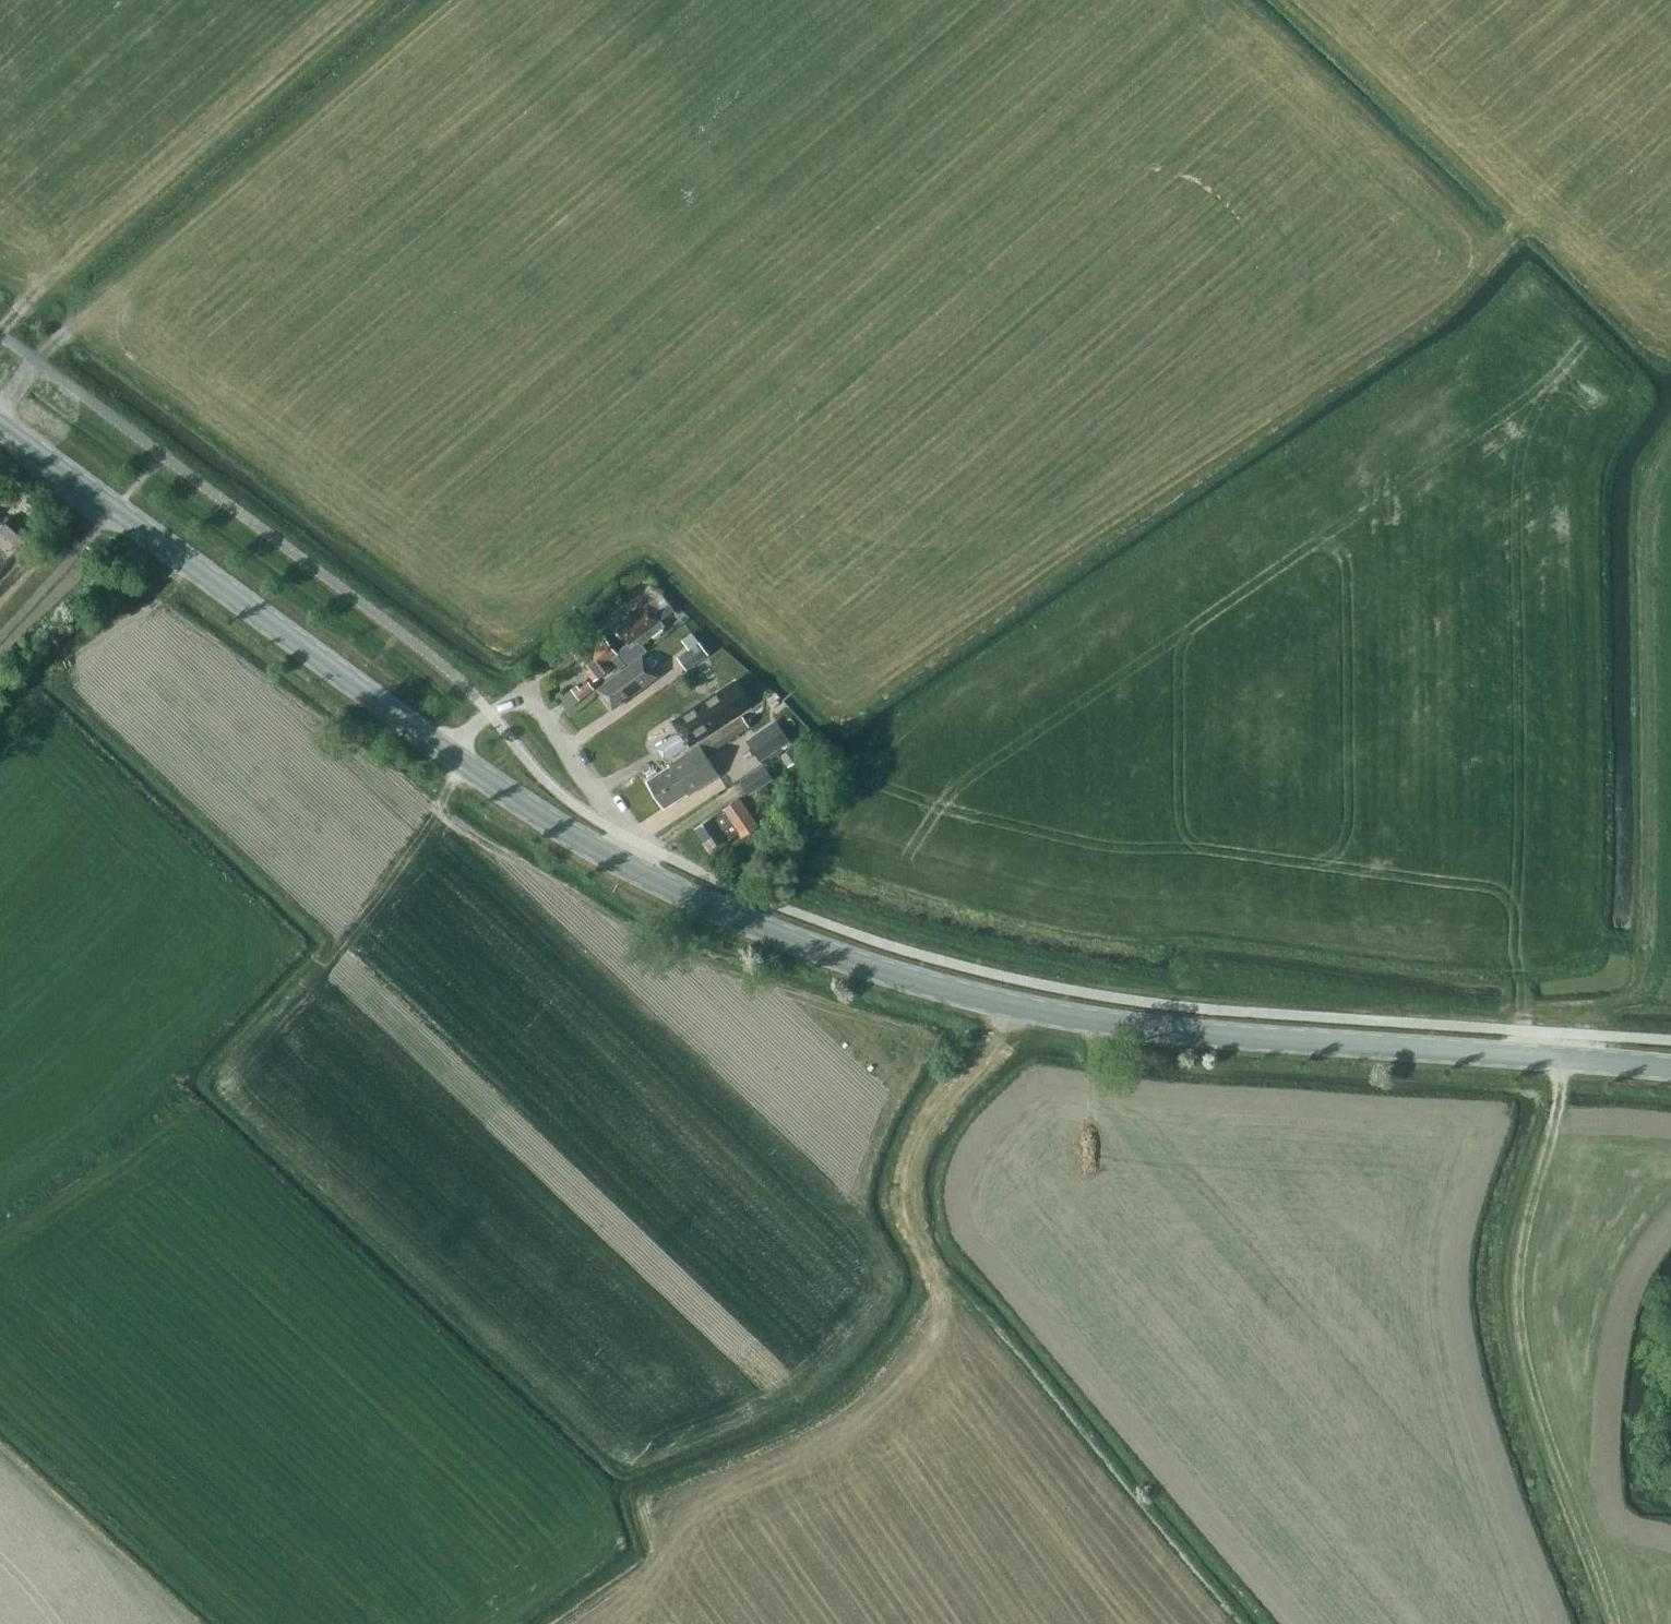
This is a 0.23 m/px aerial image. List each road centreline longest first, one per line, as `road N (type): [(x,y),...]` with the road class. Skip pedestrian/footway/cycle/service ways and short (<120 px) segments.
road 1 (primary): [(1670,1068),(1091,1020),(843,957),(723,912),(628,865)]
road 2 (primary): [(449,752),(0,423)]
road 3 (primary): [(628,865),(449,752)]
road 4 (residential): [(628,865),(606,805),(521,690)]

